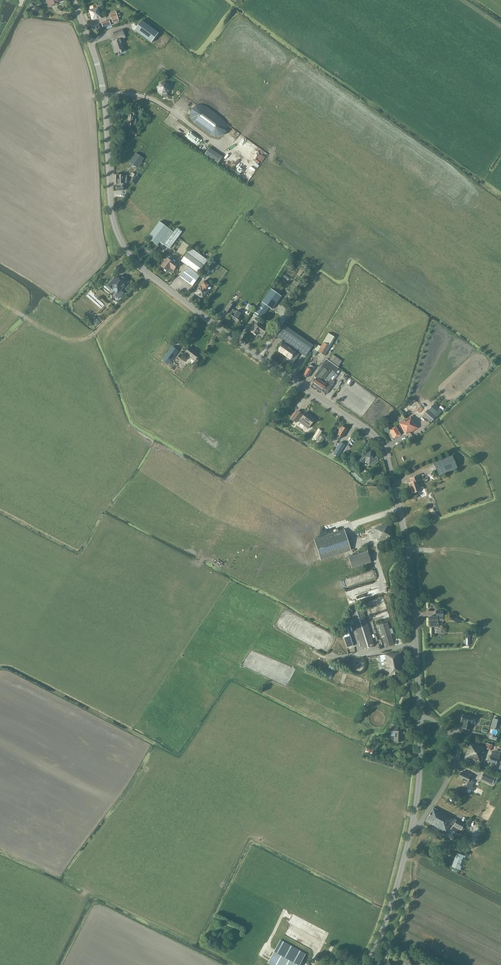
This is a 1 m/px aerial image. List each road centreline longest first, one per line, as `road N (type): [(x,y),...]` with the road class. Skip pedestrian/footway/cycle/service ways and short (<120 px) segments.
road 1 (tertiary): [(367,964),(405,858),(421,744),(409,551),(386,453),(368,430),(132,258),(113,220),(105,102),(75,0)]
road 2 (track): [(16,312),(80,340),(150,275)]
road 3 (track): [(452,964),(398,939),(416,889),(416,860),(405,858)]

